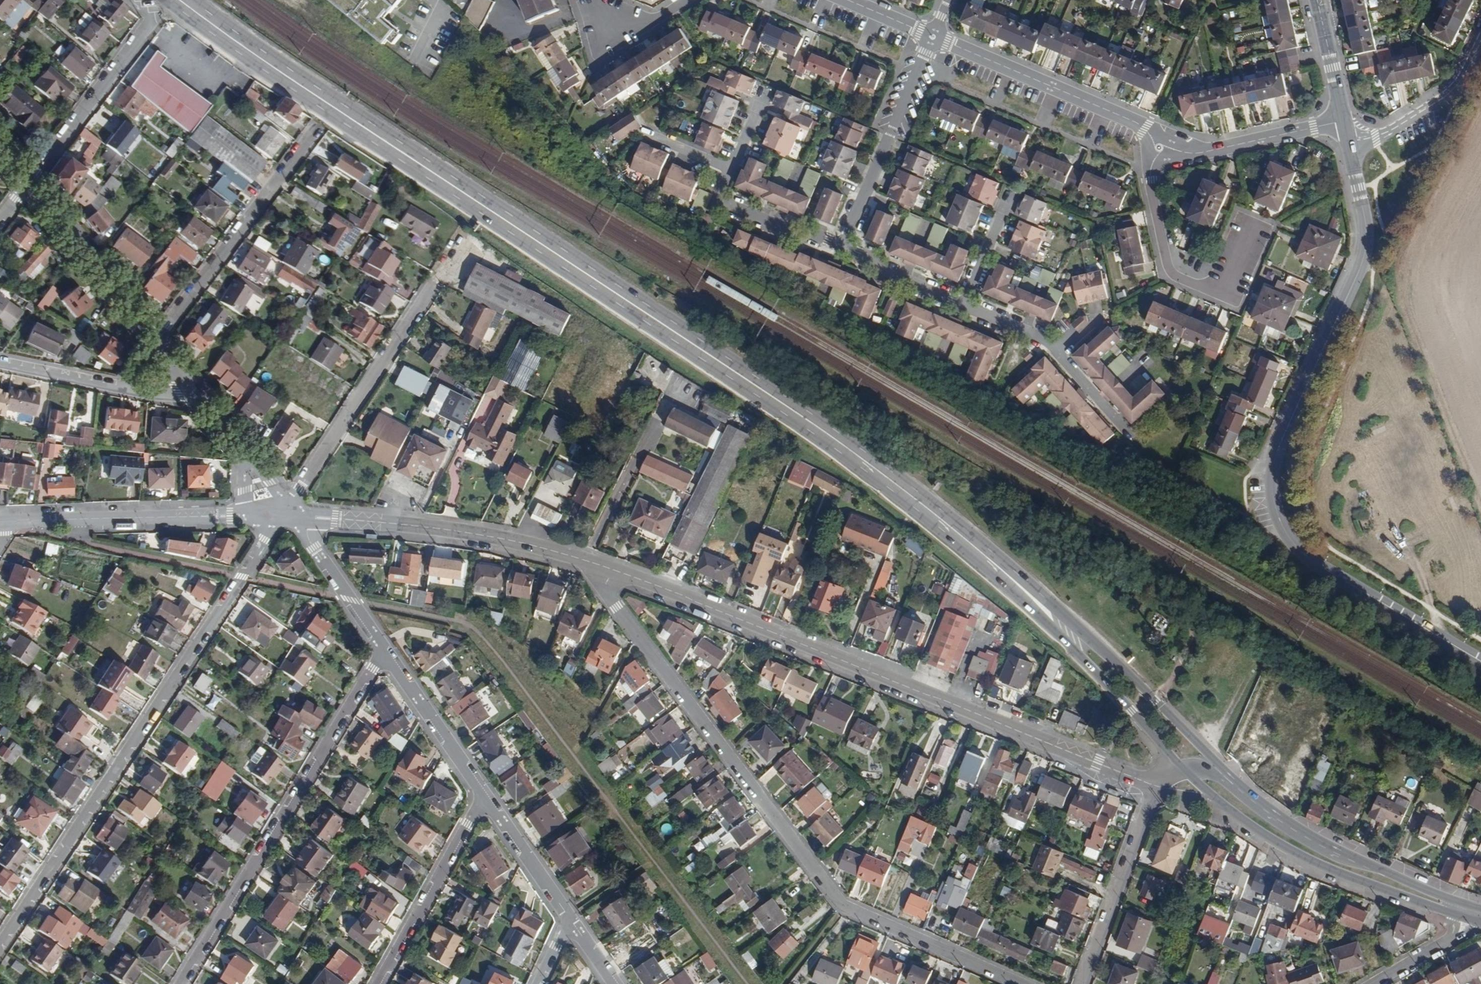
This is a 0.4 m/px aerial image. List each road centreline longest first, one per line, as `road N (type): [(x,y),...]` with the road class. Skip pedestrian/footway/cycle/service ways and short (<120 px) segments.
road 1 (primary): [(181,0),(831,436),(976,550)]
road 2 (residential): [(1352,153),(1366,218),(1361,255),(1276,455),(1274,509),(1308,559),(1480,661)]
road 3 (residential): [(1017,983),(842,911),(609,593),(613,568)]
road 4 (tertiary): [(613,568),(1156,786)]
road 5 (residential): [(292,515),(265,541),(0,946)]
road 6 (residential): [(182,983),(384,651)]
road 7 (primary): [(1248,795),(1103,648),(976,550)]
road 8 (primary): [(976,550),(1179,767)]
road 9 (primary): [(1215,802),(1329,872),(1468,925)]
road 10 (residential): [(292,515),(298,489),(434,282)]
road 11 (residential): [(155,346),(315,127)]
road 12 (primary): [(1480,910),(1319,843),(1248,795)]
road 13 (residential): [(1154,161),(1149,183),(1170,273),(1196,288),(1229,285),(1250,233)]
road 14 (residential): [(943,42),(1154,138)]
road 15 (residential): [(842,246),(927,48)]
road 16 (residential): [(378,983),(483,796)]
road 17 (tertiary): [(406,526),(501,537),(613,568)]
road 18 (residential): [(1156,786),(1082,983)]
road 19 (residential): [(153,21),(25,186)]
road 20 (residential): [(155,346),(25,186)]
road 21 (residential): [(483,796),(384,651)]
road 22 (residential): [(1176,150),(1207,153),(1346,121)]
road 23 (residential): [(1352,153),(1449,97),(1480,47)]
road 24 (residential): [(384,651),(292,515)]
road 25 (residential): [(842,246),(724,204),(733,171)]
road 26 (tertiary): [(13,522),(172,518)]
road 27 (residential): [(1155,462),(1053,349)]
road 28 (residential): [(568,918),(483,796)]
road 29 (residential): [(963,304),(842,246)]
road 30 (residential): [(1319,0),(1346,121)]
road 31 (residential): [(121,391),(0,366)]

